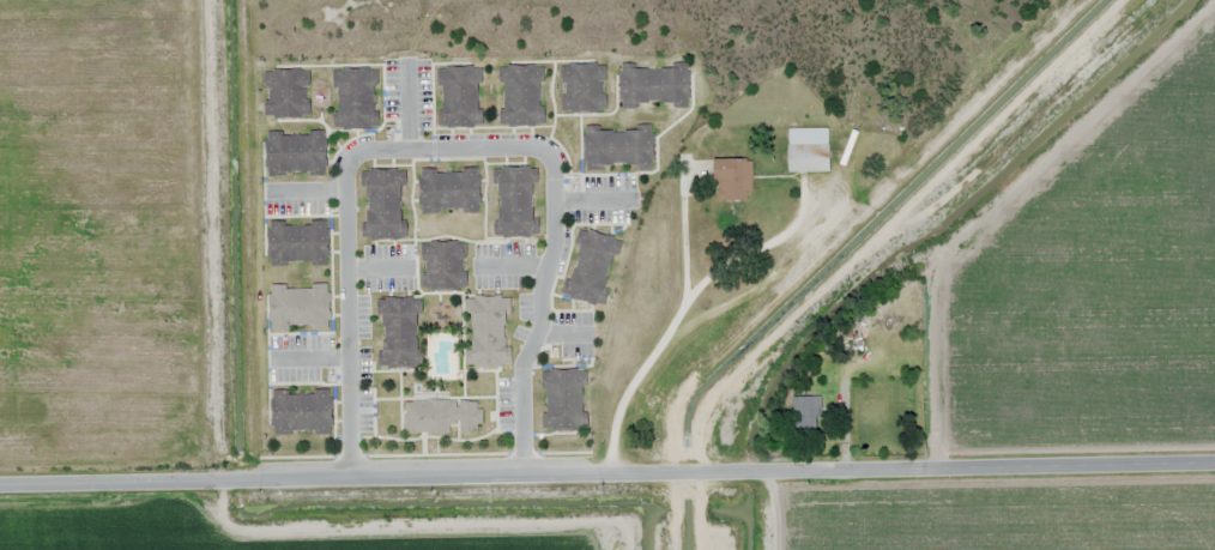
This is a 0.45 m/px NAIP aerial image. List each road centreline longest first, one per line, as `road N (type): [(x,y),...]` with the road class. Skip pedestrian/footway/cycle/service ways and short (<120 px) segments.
road 1 (tertiary): [(0,488),(1214,468)]

